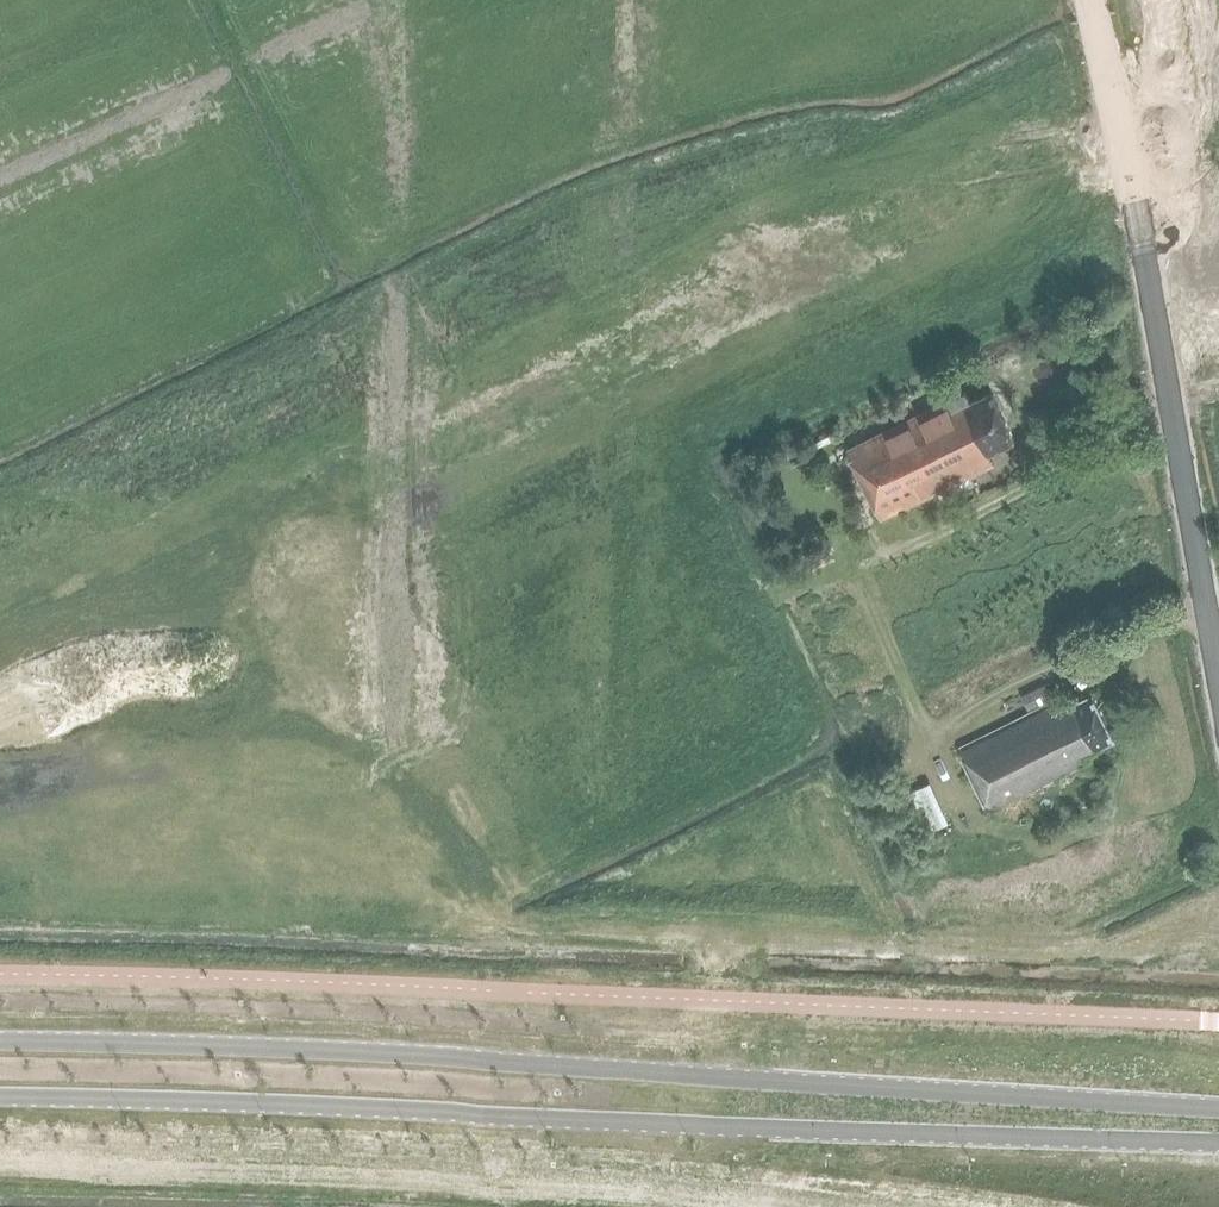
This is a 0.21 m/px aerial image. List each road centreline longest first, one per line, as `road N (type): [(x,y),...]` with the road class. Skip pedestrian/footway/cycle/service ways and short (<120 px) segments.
road 1 (secondary): [(1218,1108),(311,1055),(0,1048)]
road 2 (secondary): [(0,1105),(281,1108),(1218,1148)]
road 3 (tertiary): [(1218,678),(1124,147),(1088,0)]

